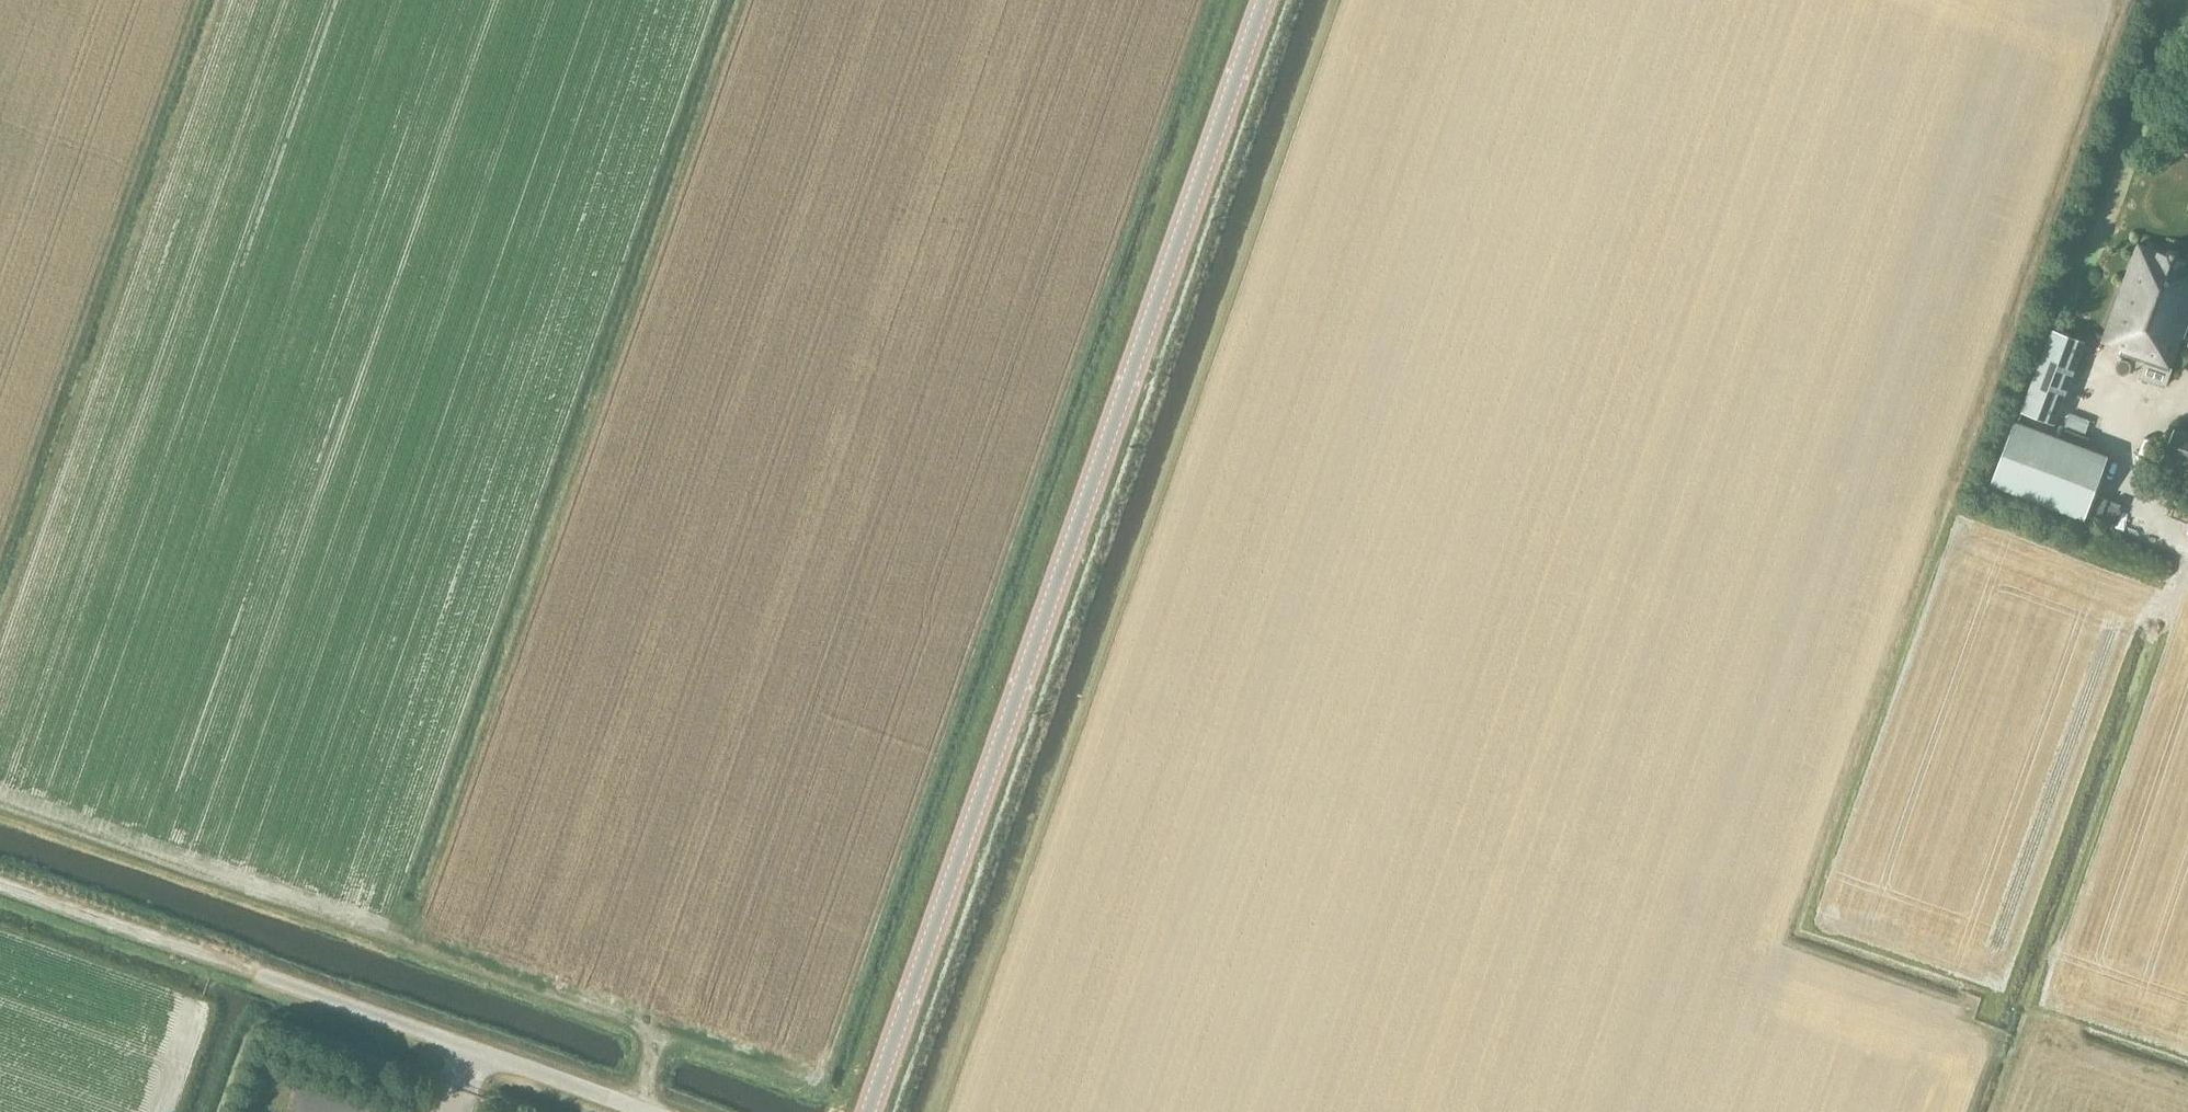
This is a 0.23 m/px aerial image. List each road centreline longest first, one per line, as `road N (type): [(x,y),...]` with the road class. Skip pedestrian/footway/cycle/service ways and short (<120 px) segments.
road 1 (tertiary): [(870,1111),(1265,0)]
road 2 (track): [(311,996),(0,887)]

